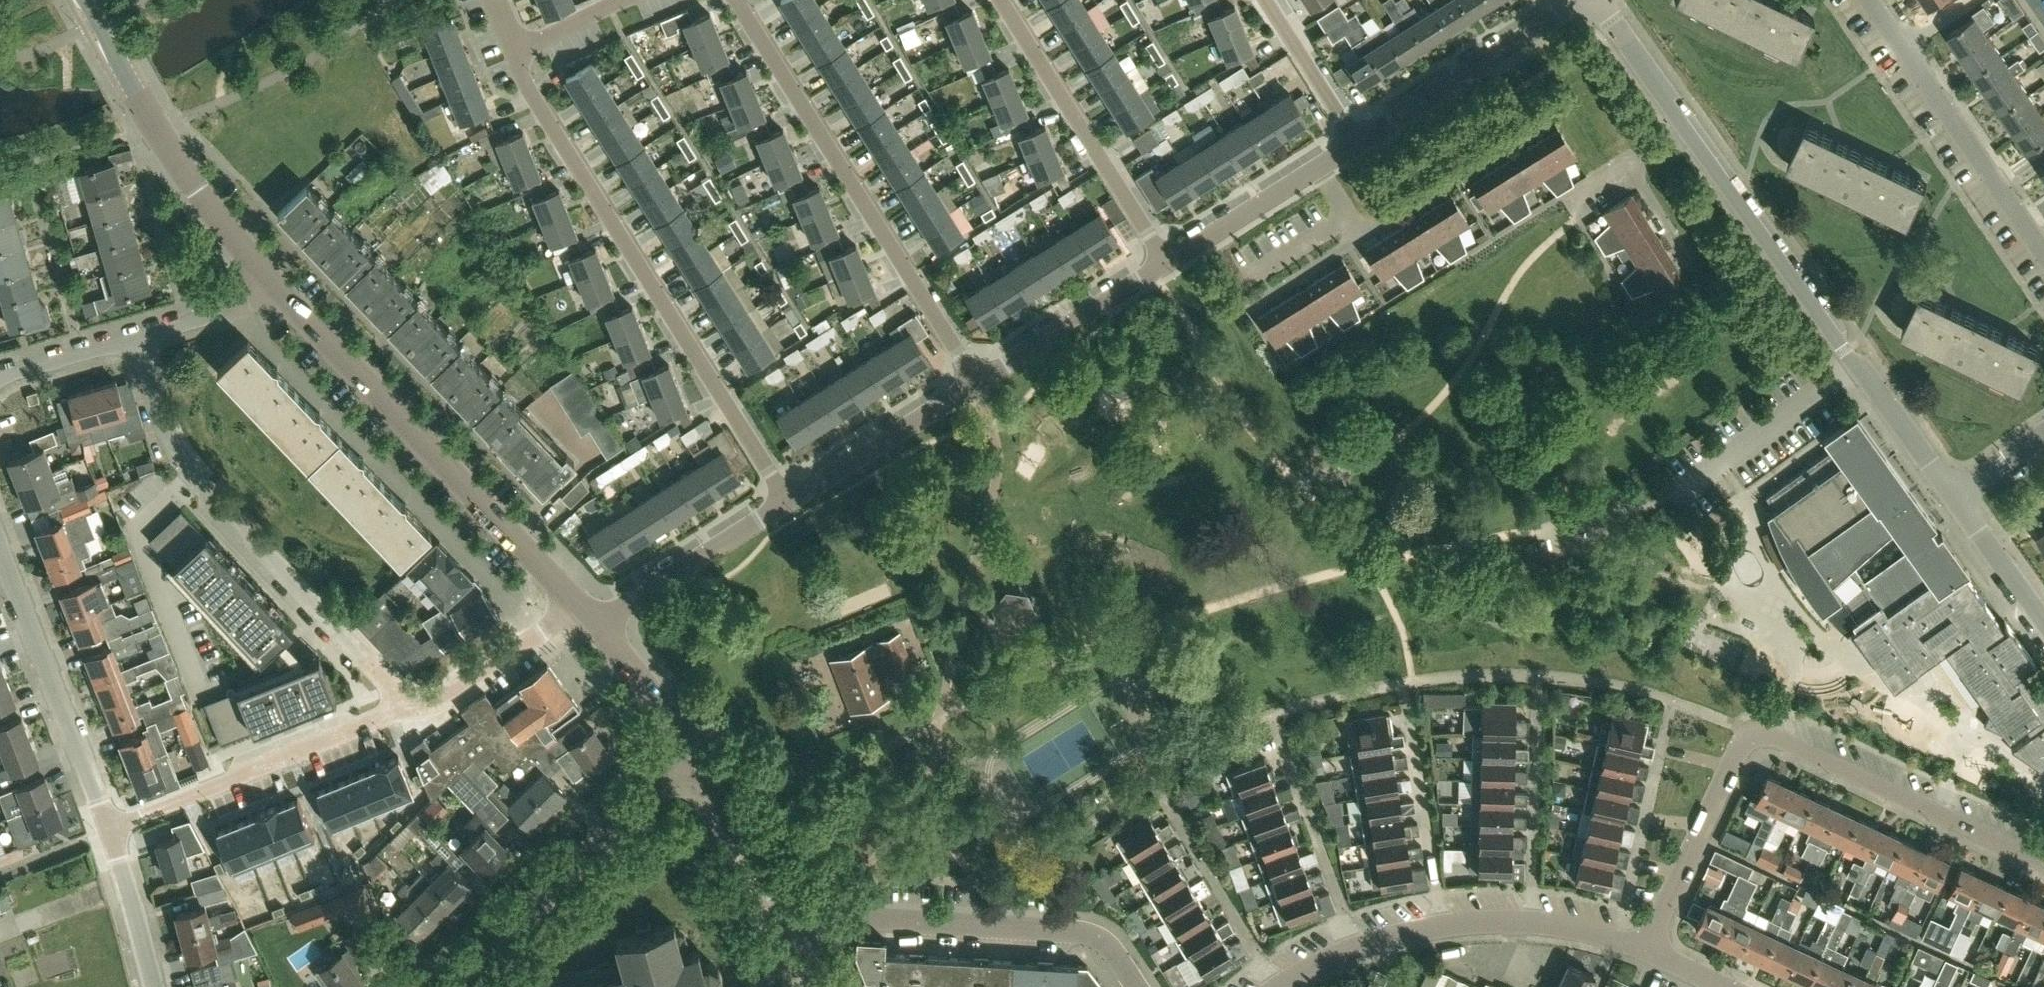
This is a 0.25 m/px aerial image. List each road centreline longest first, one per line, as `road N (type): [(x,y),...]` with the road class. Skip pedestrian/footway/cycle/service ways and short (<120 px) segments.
road 1 (residential): [(1955,498),(1597,0)]
road 2 (residential): [(2043,864),(1757,735),(1734,756),(1647,952)]
road 3 (residential): [(789,502),(528,90),(515,54)]
road 4 (residential): [(402,712),(379,673),(177,455),(135,336)]
road 5 (residential): [(976,381),(736,0)]
road 6 (tertiary): [(580,607),(276,286)]
road 7 (residential): [(1647,952),(1575,930),(1488,923),(1358,949),(1281,986)]
road 8 (residential): [(1136,986),(1103,943),(1071,931),(791,917)]
road 9 (tertiary): [(276,286),(209,205),(85,0)]
road 10 (residential): [(453,986),(689,749)]
road 11 (residential): [(110,829),(402,712)]
road 12 (residential): [(1167,262),(999,0)]
road 13 (residential): [(2043,252),(1870,0)]
road 14 (residential): [(110,829),(0,549)]
road 15 (residential): [(1362,139),(1579,0)]
road 16 (residential): [(1167,262),(1362,139)]
road 17 (residential): [(597,626),(789,502)]
road 18 (residential): [(976,381),(1167,262)]
road 19 (residential): [(789,502),(976,381)]
road 20 (residential): [(402,712),(442,701),(580,607)]
road 21 (tertiary): [(791,917),(689,749)]
road 22 (residential): [(82,352),(27,164)]
road 23 (residential): [(1362,139),(1273,0)]
road 24 (residential): [(153,986),(110,829)]
road 25 (tertiary): [(689,749),(597,626)]
road 26 (residential): [(2043,623),(1955,498)]
road 27 (residential): [(135,336),(252,302),(276,286)]
road 28 (residential): [(515,54),(623,0)]

